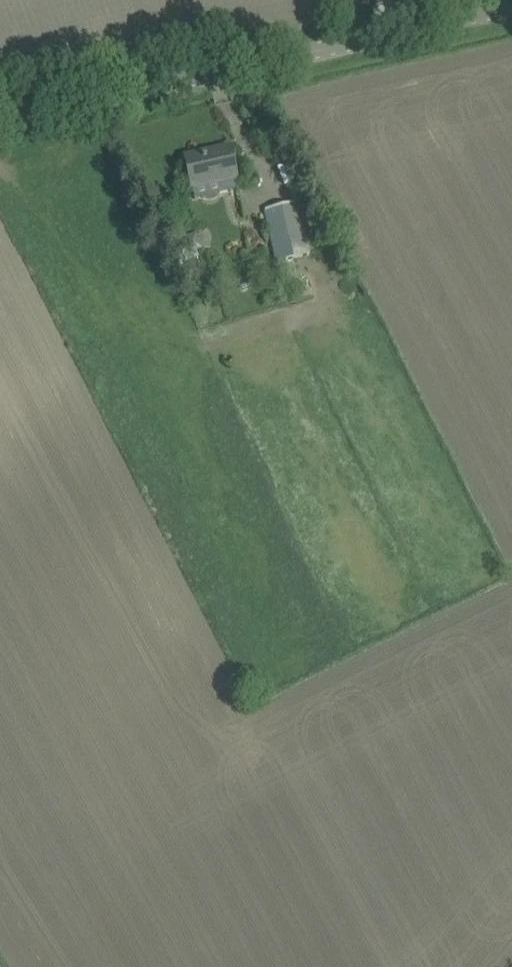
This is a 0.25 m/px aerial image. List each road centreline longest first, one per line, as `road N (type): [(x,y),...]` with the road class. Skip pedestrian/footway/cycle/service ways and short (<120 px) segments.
road 1 (residential): [(0,127),(511,7)]

